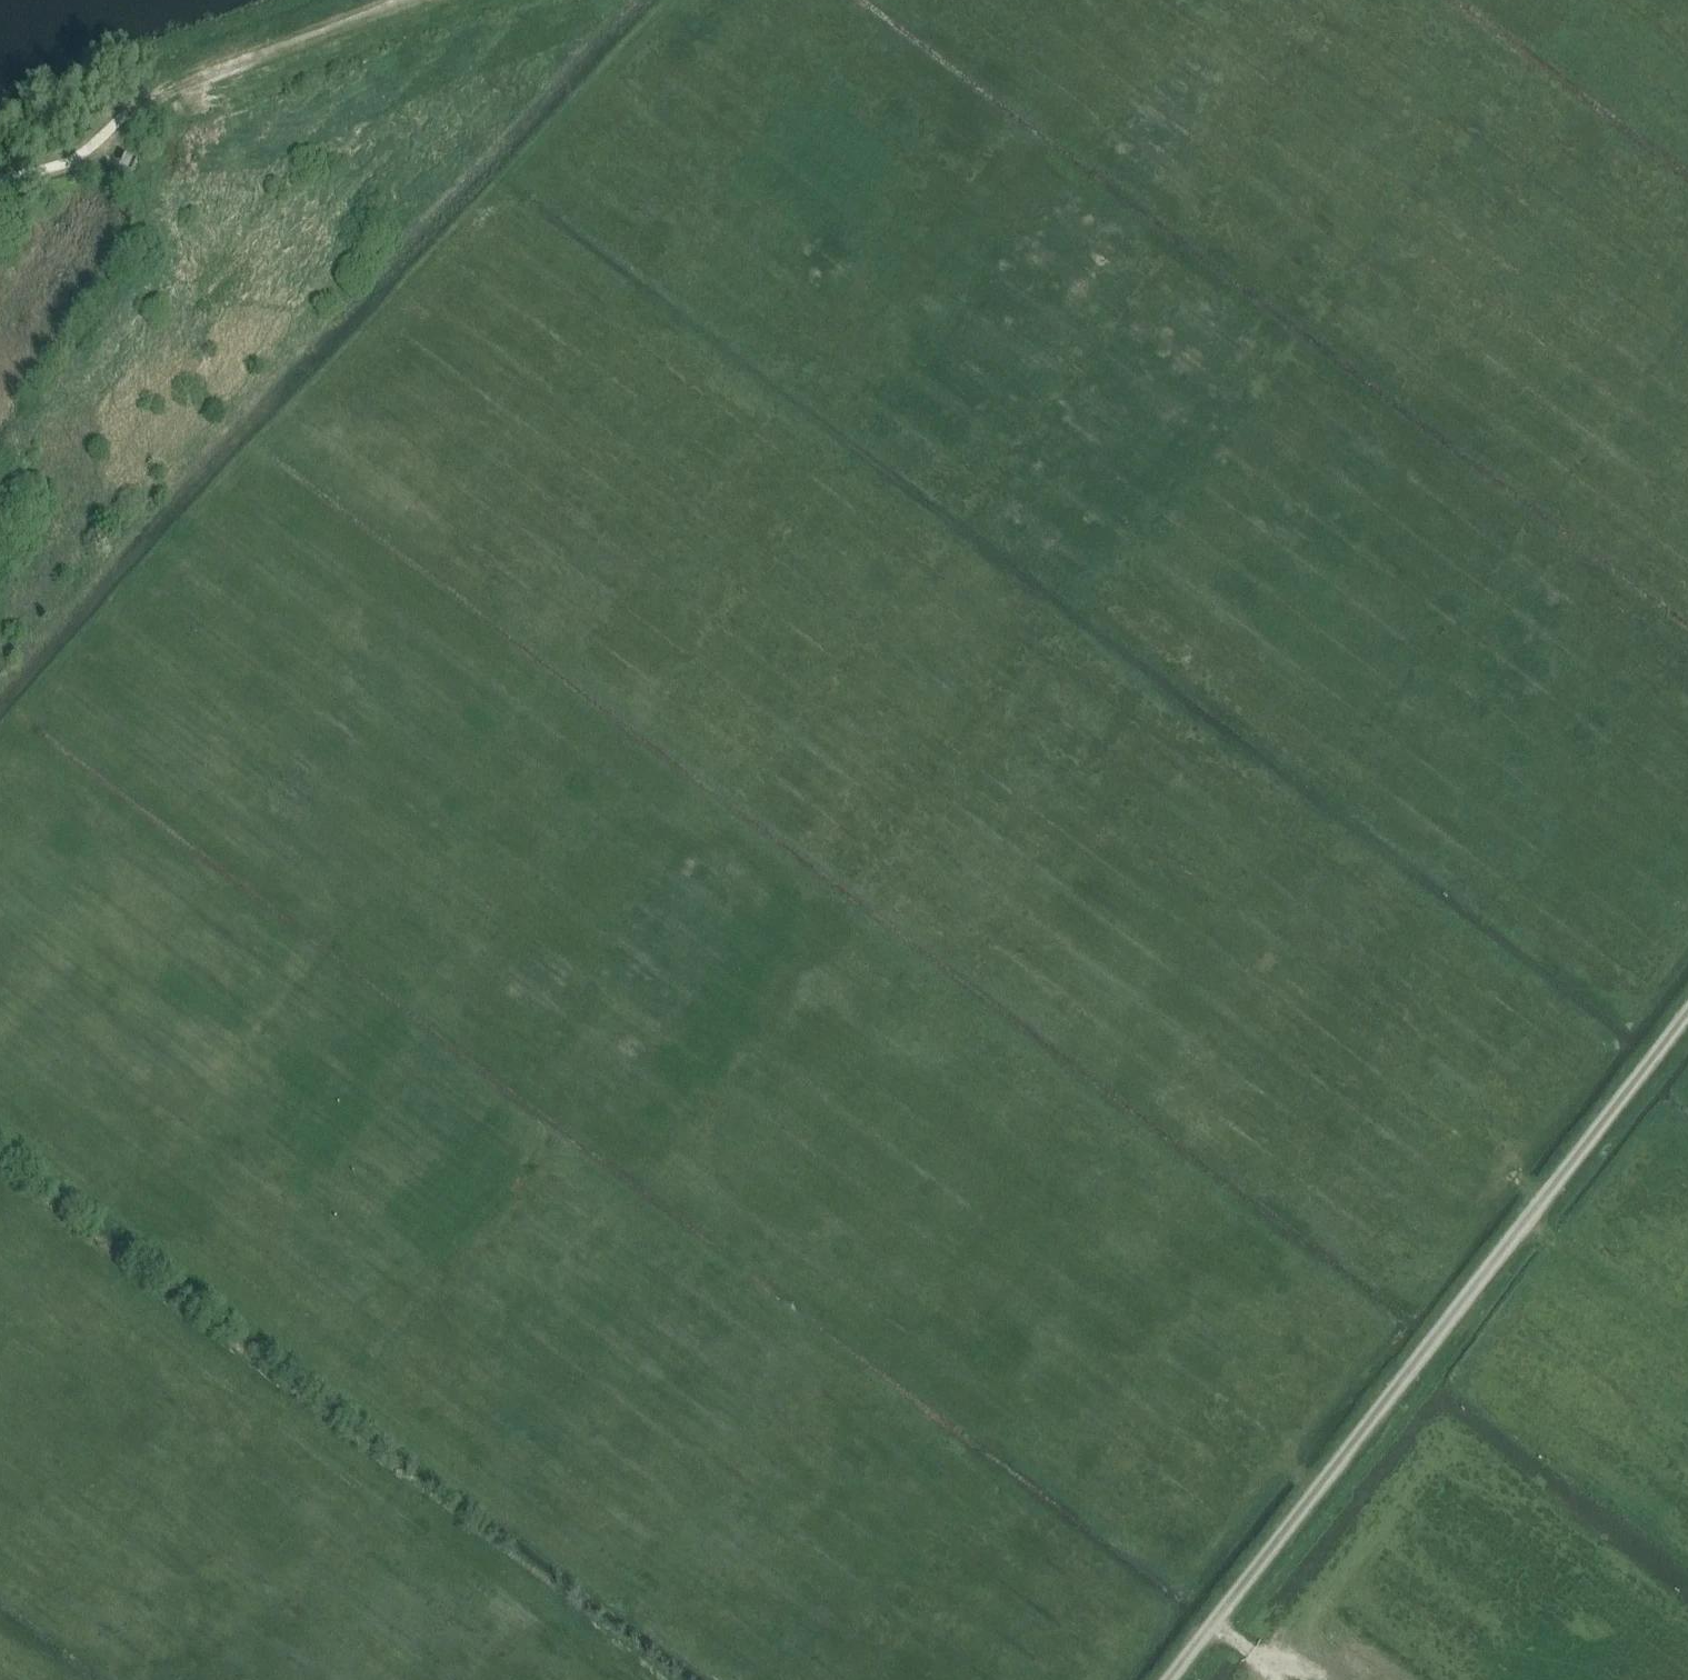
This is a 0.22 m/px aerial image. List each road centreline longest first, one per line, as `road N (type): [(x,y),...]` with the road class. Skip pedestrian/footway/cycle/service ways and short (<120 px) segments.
road 1 (unclassified): [(1176,1679),(1687,1012)]

